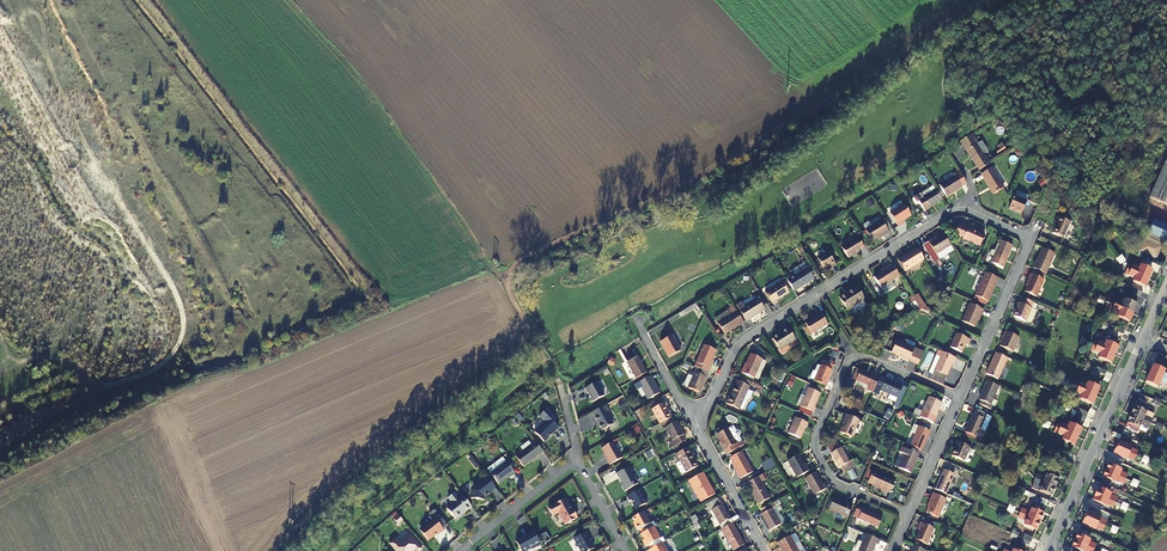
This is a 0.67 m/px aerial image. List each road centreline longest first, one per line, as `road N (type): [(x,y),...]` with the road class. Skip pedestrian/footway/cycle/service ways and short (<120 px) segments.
road 1 (track): [(529,336),(500,277),(717,168),(974,0)]
road 2 (residential): [(958,399),(1030,244),(1024,233),(963,210),(940,215),(736,345),(704,426)]
road 3 (track): [(500,277),(295,0)]
road 4 (track): [(276,550),(361,468),(529,336)]
road 5 (residential): [(906,517),(832,479),(818,452),(847,367),(870,359),(958,399)]
road 6 (residential): [(1143,339),(1049,550)]
road 7 (residential): [(466,549),(579,462)]
road 8 (residential): [(765,550),(702,439),(704,426)]
road 9 (residential): [(704,426),(631,309)]
road 10 (residential): [(906,517),(958,399)]

